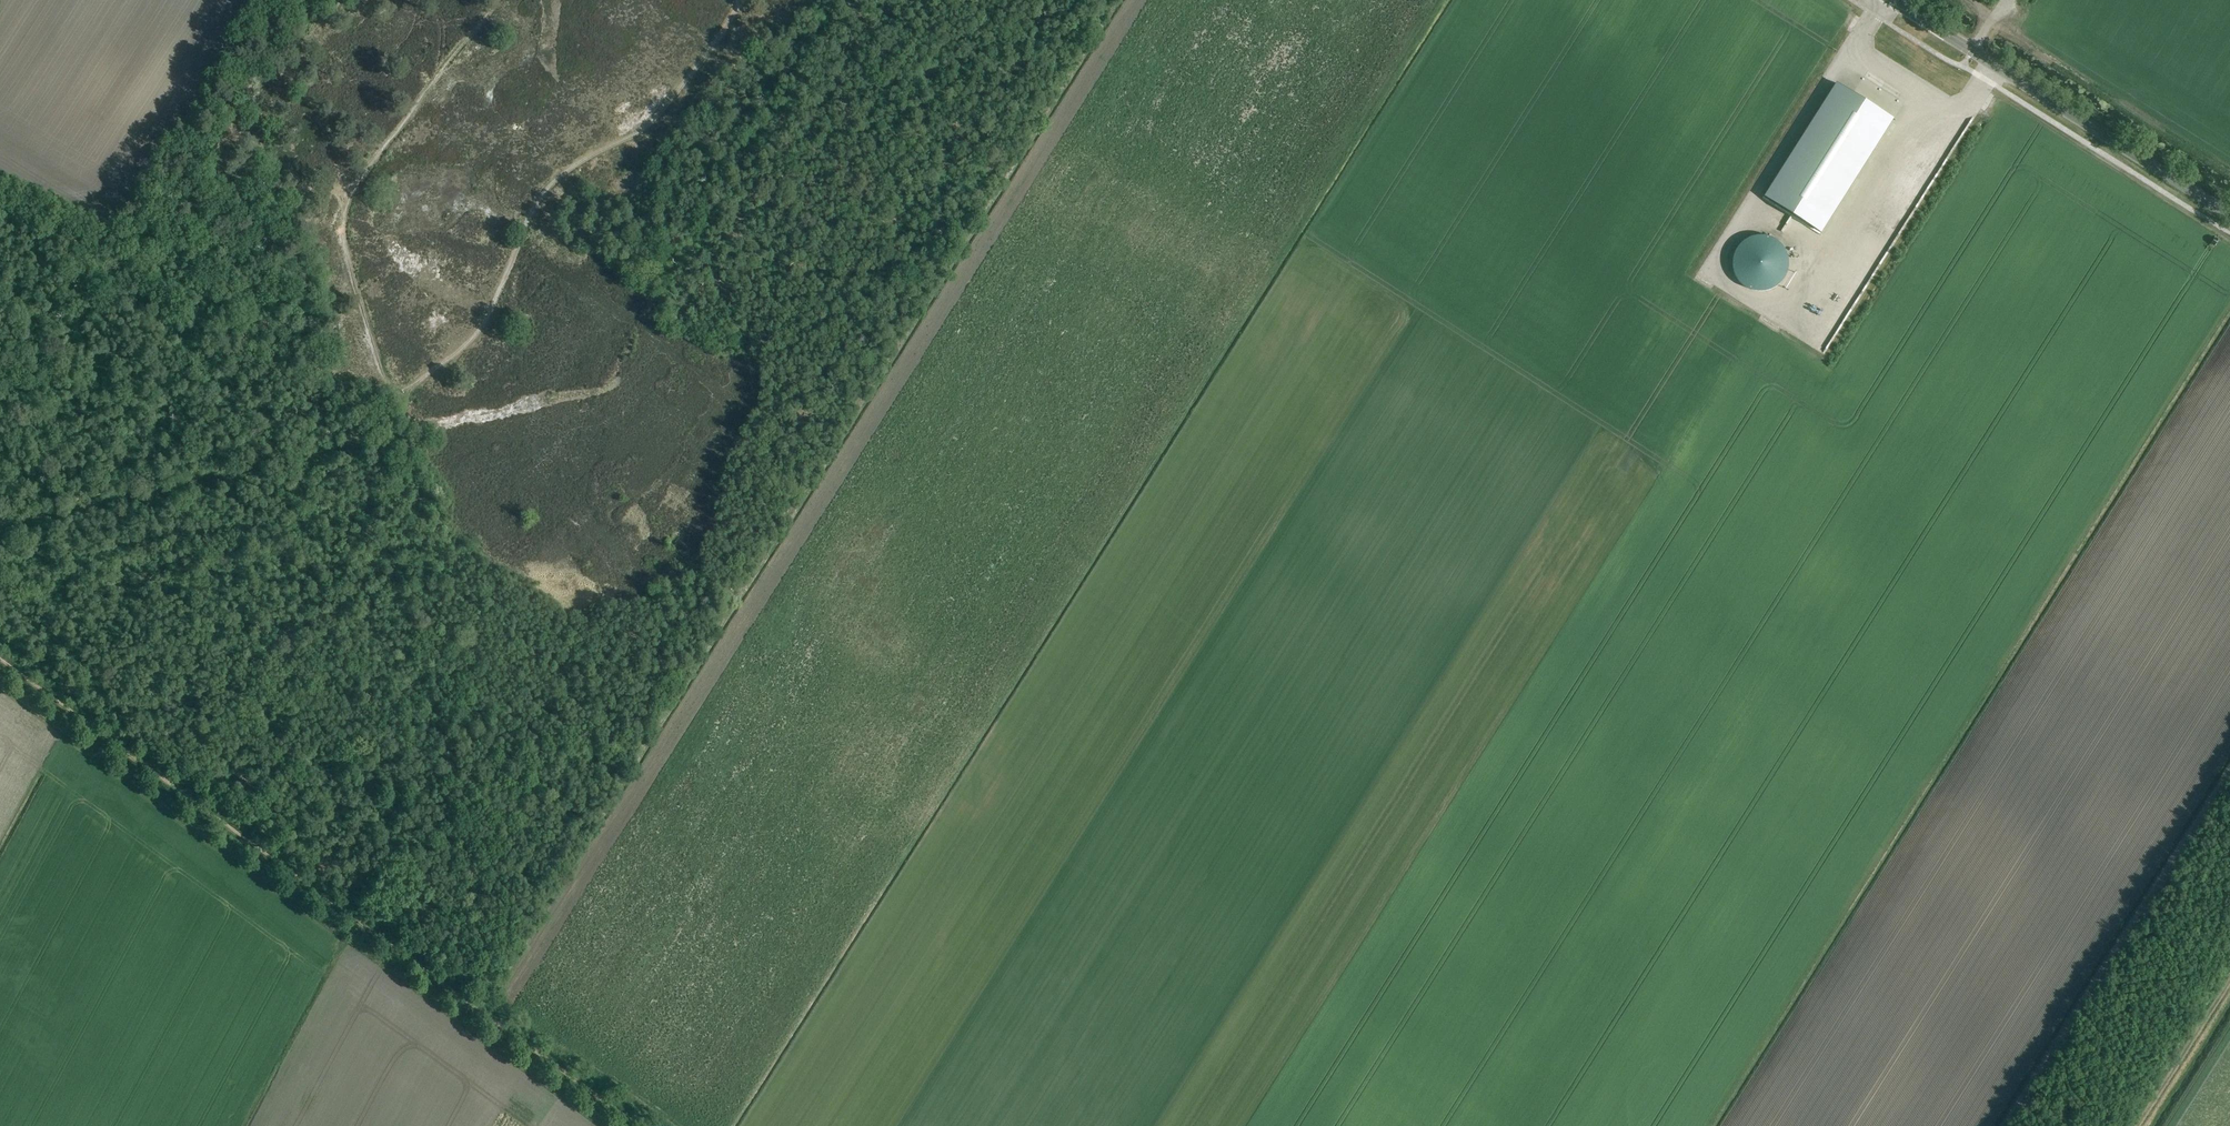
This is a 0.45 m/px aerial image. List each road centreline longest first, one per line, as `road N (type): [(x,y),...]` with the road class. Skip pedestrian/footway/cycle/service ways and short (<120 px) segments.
road 1 (track): [(0,661),(637,1125)]
road 2 (track): [(2006,1125),(2229,773)]
road 3 (tertiary): [(1972,51),(2229,214)]

